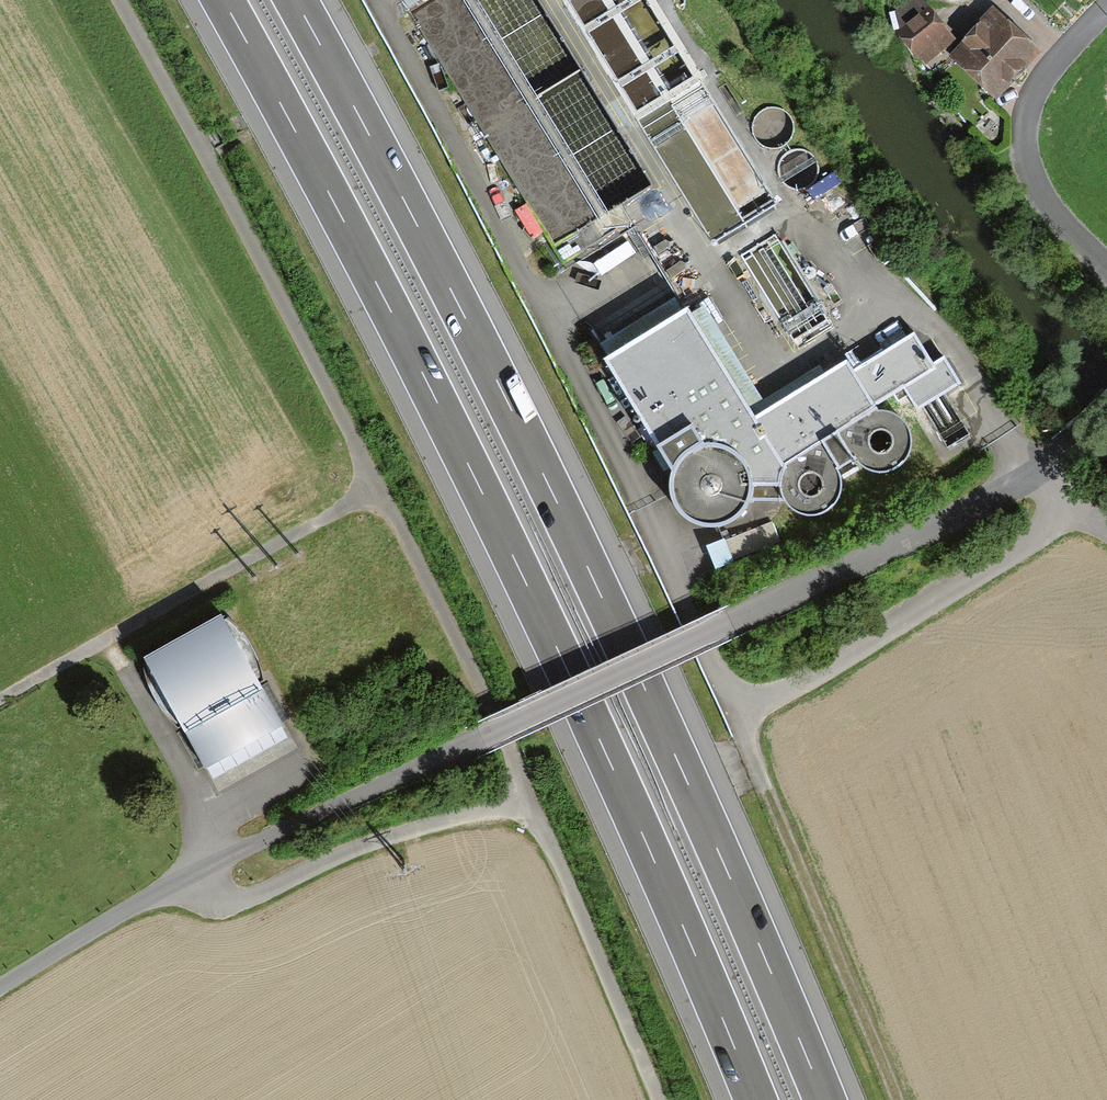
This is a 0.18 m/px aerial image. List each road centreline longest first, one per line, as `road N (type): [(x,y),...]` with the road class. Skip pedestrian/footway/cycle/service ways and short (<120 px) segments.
road 1 (motorway): [(220,0),(436,407),(556,653),(755,1099)]
road 2 (motorway): [(823,1099),(616,623),(493,369),(291,0)]
road 3 (unclassified): [(0,986),(201,871),(1041,471)]
road 4 (track): [(533,806),(477,677),(118,0)]
road 5 (track): [(377,487),(0,703)]
road 6 (track): [(740,714),(898,1099)]
road 7 (track): [(533,806),(427,831),(223,905),(201,871)]
road 8 (track): [(656,1099),(533,806)]
road 9 (unclassified): [(1106,265),(1037,191),(1023,138),(1037,96),(1106,12)]

